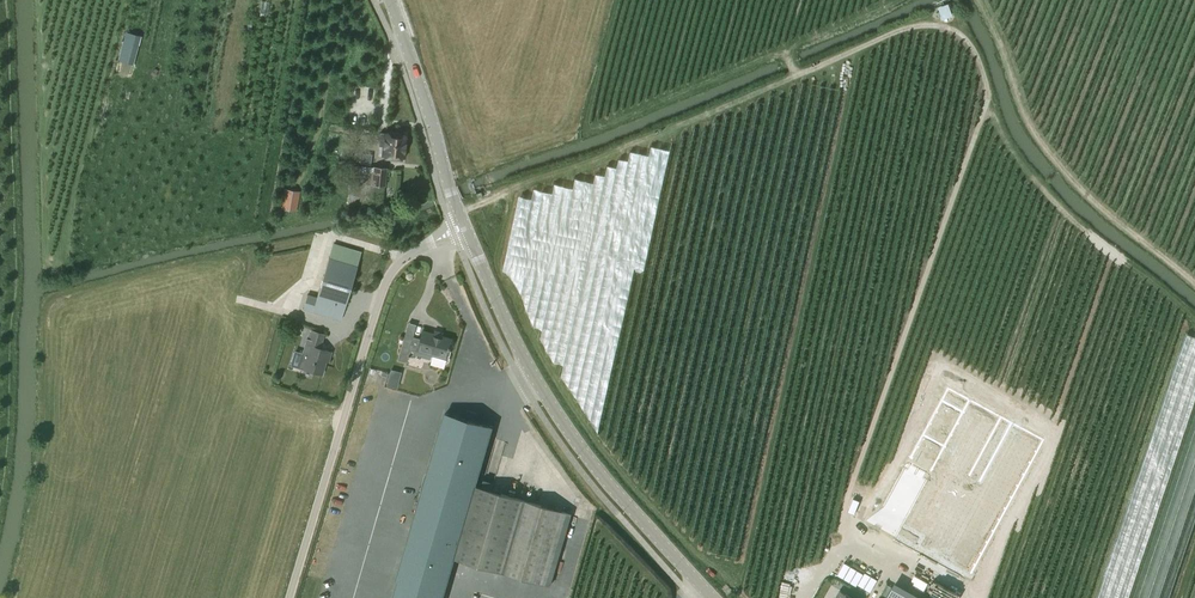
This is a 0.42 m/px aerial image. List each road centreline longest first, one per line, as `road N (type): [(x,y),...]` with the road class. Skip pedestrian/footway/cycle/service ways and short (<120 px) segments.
road 1 (tertiary): [(714,597),(559,417),(518,347),(466,228)]
road 2 (unclassified): [(289,597),(387,278),(406,258),(466,228)]
road 3 (track): [(1194,284),(1085,194),(1035,136),(977,0)]
road 4 (tertiary): [(466,228),(391,0)]

